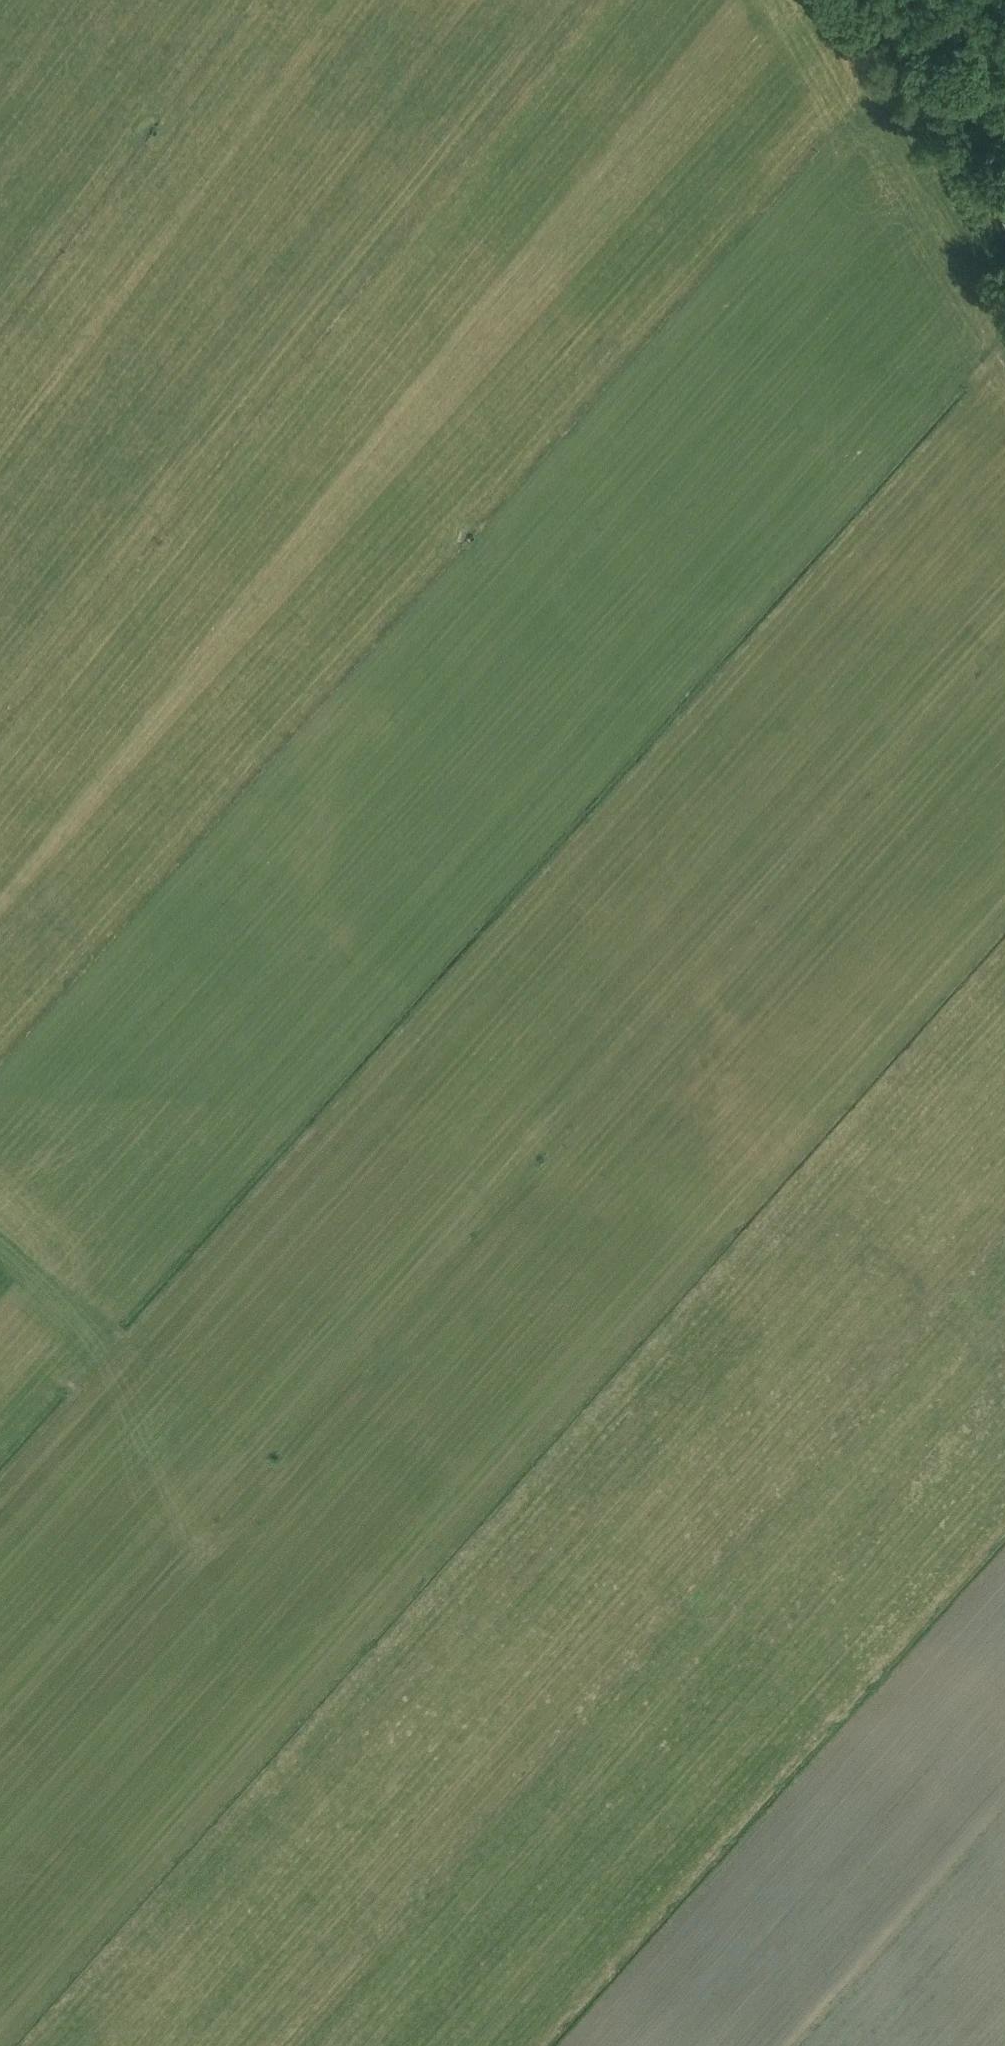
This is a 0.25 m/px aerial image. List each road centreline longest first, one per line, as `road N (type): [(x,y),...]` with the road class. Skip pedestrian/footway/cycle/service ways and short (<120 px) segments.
road 1 (track): [(1004,242),(861,0)]

